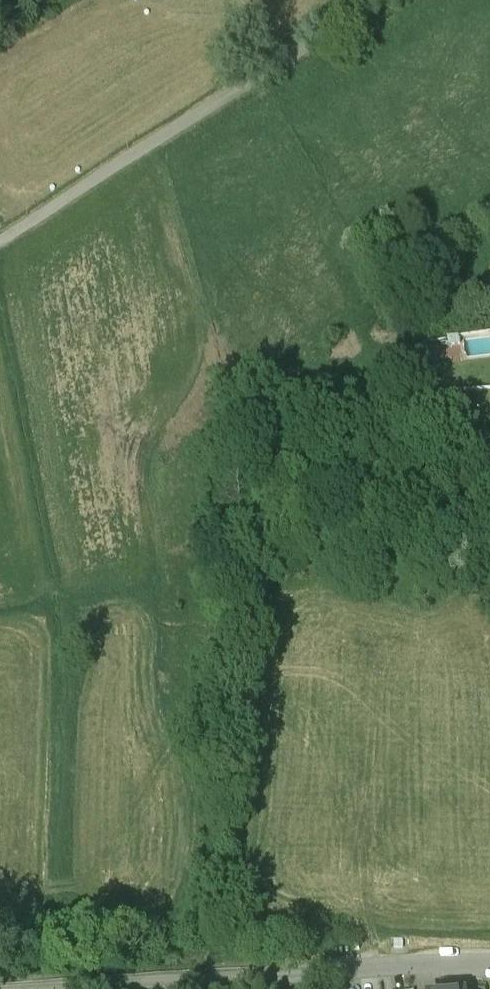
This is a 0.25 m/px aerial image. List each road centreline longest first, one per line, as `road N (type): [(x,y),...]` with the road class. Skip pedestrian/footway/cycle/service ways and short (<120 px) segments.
road 1 (unclassified): [(0,239),(382,0)]
road 2 (residential): [(489,974),(358,988)]

